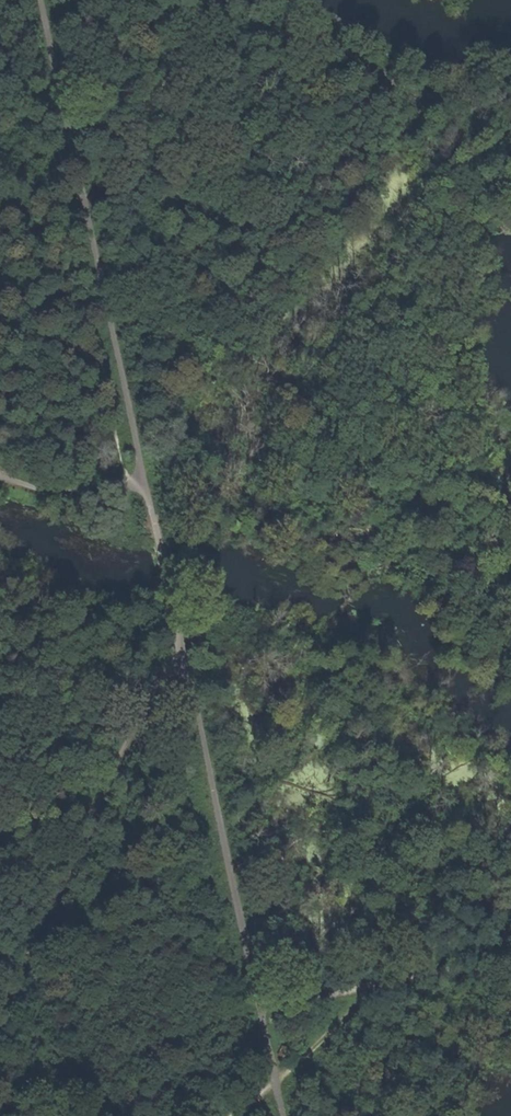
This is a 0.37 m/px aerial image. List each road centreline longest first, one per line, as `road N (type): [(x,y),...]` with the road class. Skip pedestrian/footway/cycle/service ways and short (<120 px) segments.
road 1 (track): [(282,1115),(43,0)]
road 2 (track): [(177,636),(0,1020)]
road 3 (track): [(397,983),(232,1115)]
road 4 (track): [(0,476),(53,492),(147,482)]
road 5 (track): [(259,1009),(397,983)]

